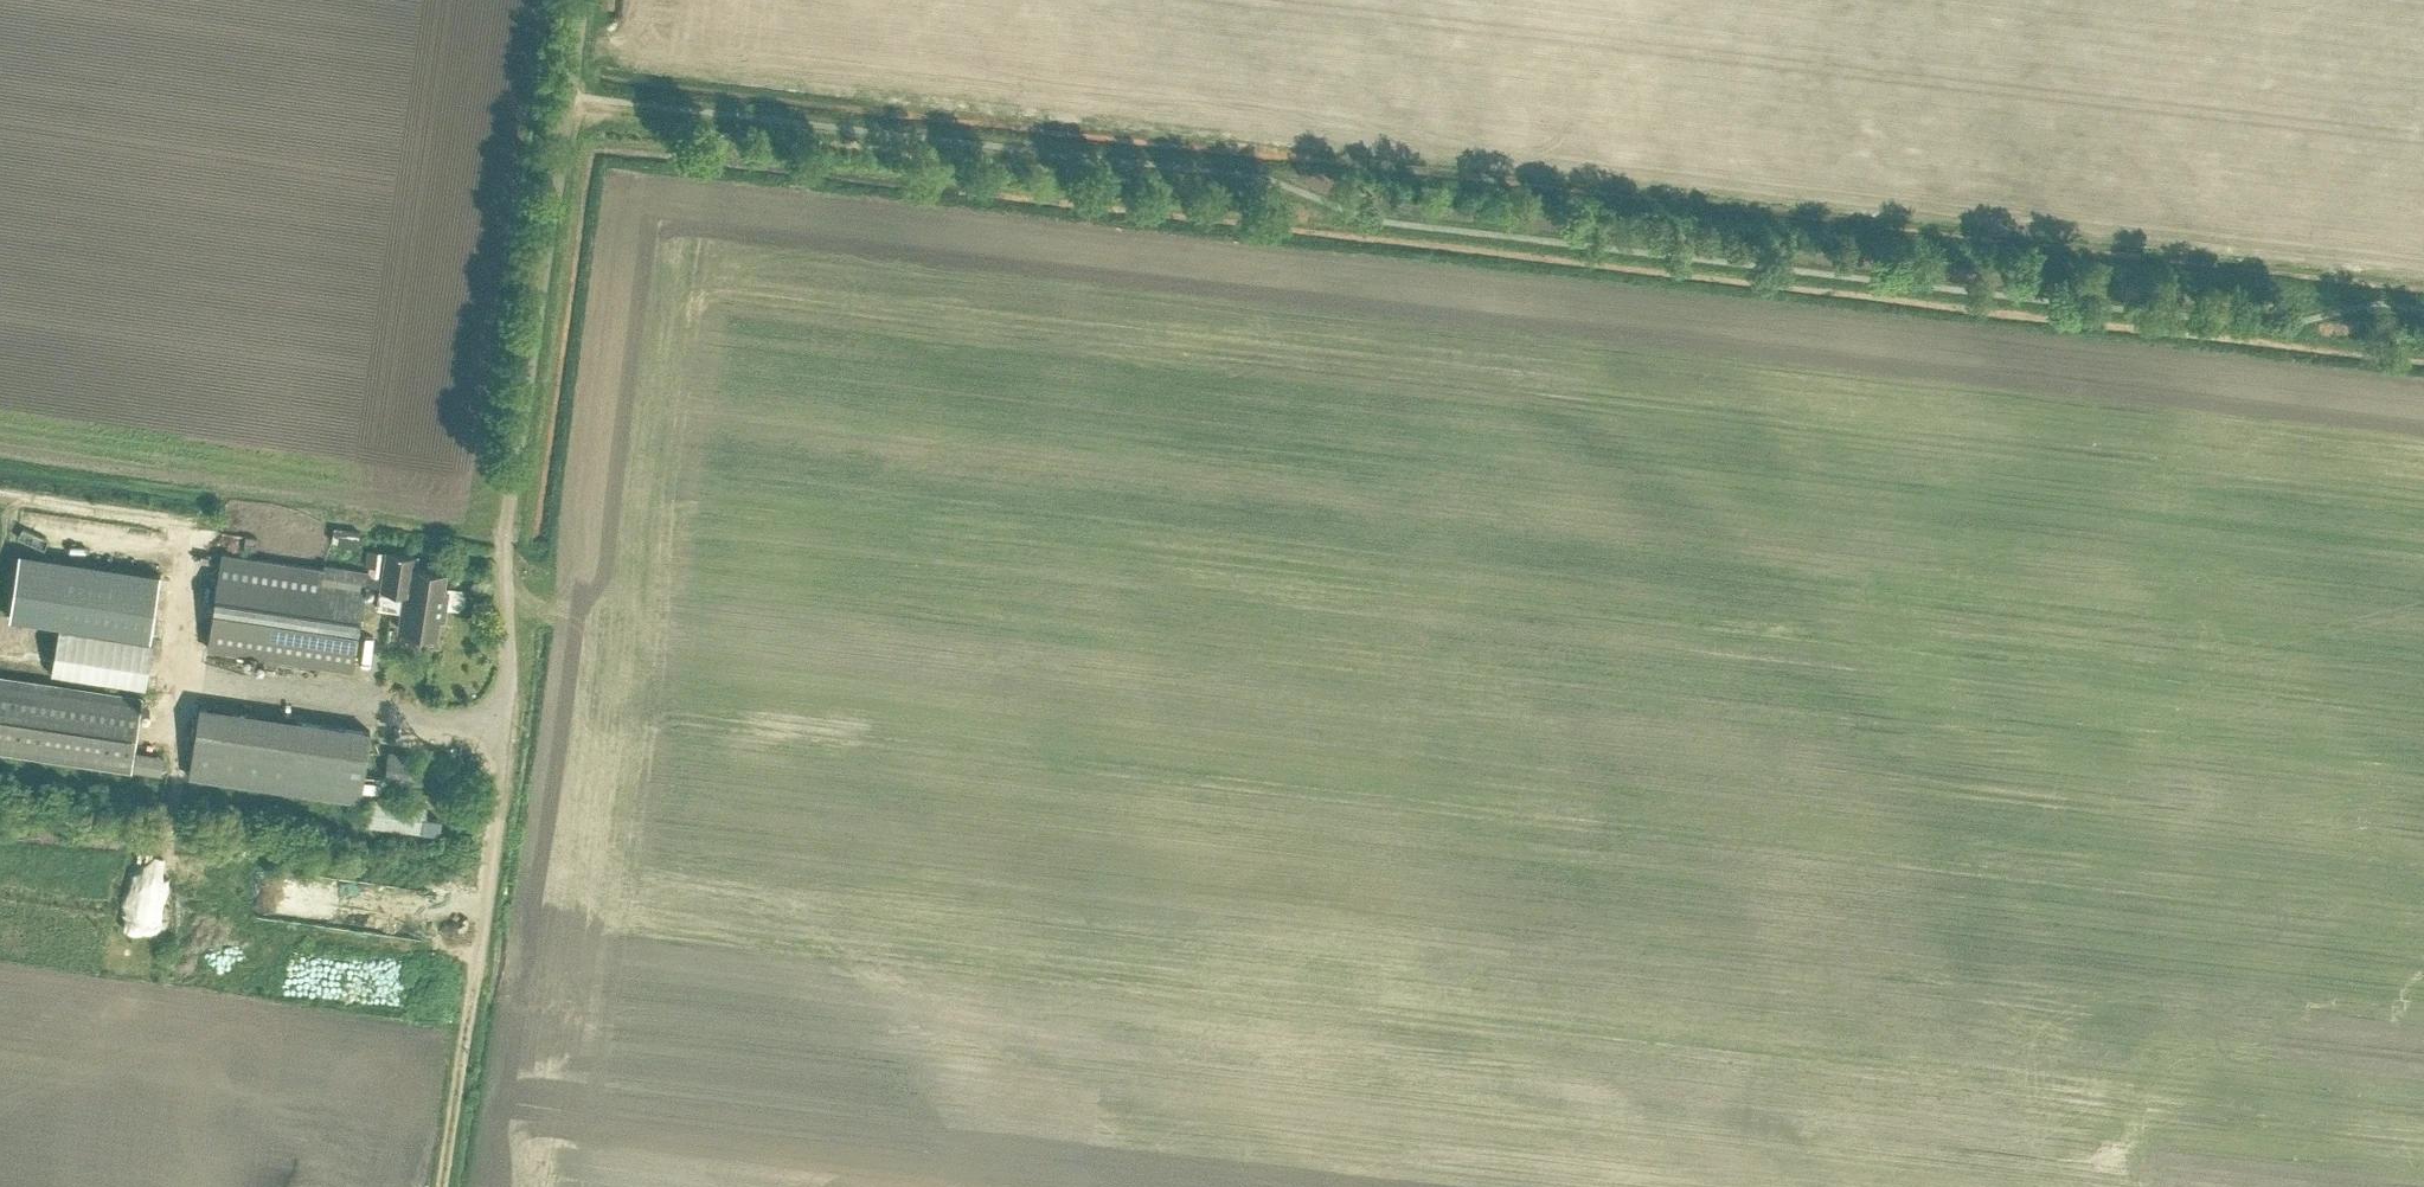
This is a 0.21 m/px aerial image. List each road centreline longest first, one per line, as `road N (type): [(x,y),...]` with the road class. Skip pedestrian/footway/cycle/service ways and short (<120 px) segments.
road 1 (unclassified): [(484,896),(516,675),(507,547),(582,0)]

